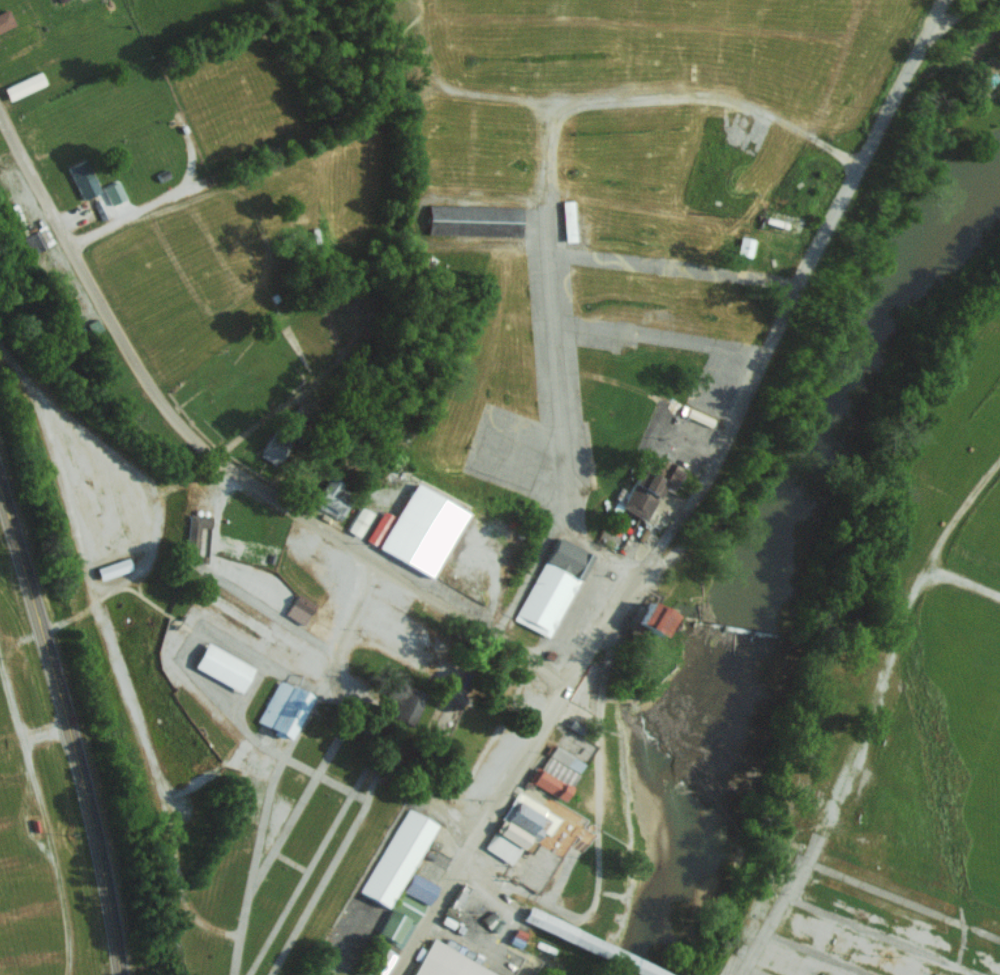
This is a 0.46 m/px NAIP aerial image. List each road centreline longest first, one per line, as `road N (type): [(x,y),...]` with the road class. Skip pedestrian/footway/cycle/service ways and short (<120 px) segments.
road 1 (residential): [(596,643),(546,115),(642,101),(711,106),(778,124),(857,174)]
road 2 (residential): [(565,692),(515,650),(175,426),(0,108)]
road 3 (residential): [(565,692),(645,565),(952,0)]
road 4 (primary): [(121,974),(92,807),(0,493)]
road 5 (residential): [(378,566),(332,674),(332,692),(415,778),(497,895),(527,915)]
road 6 (residential): [(489,885),(506,882),(577,917),(591,908),(598,686),(609,622)]
road 7 (residential): [(464,854),(565,692)]
road 8 (residential): [(392,974),(464,854)]
road 9 (residential): [(527,915),(650,974)]

